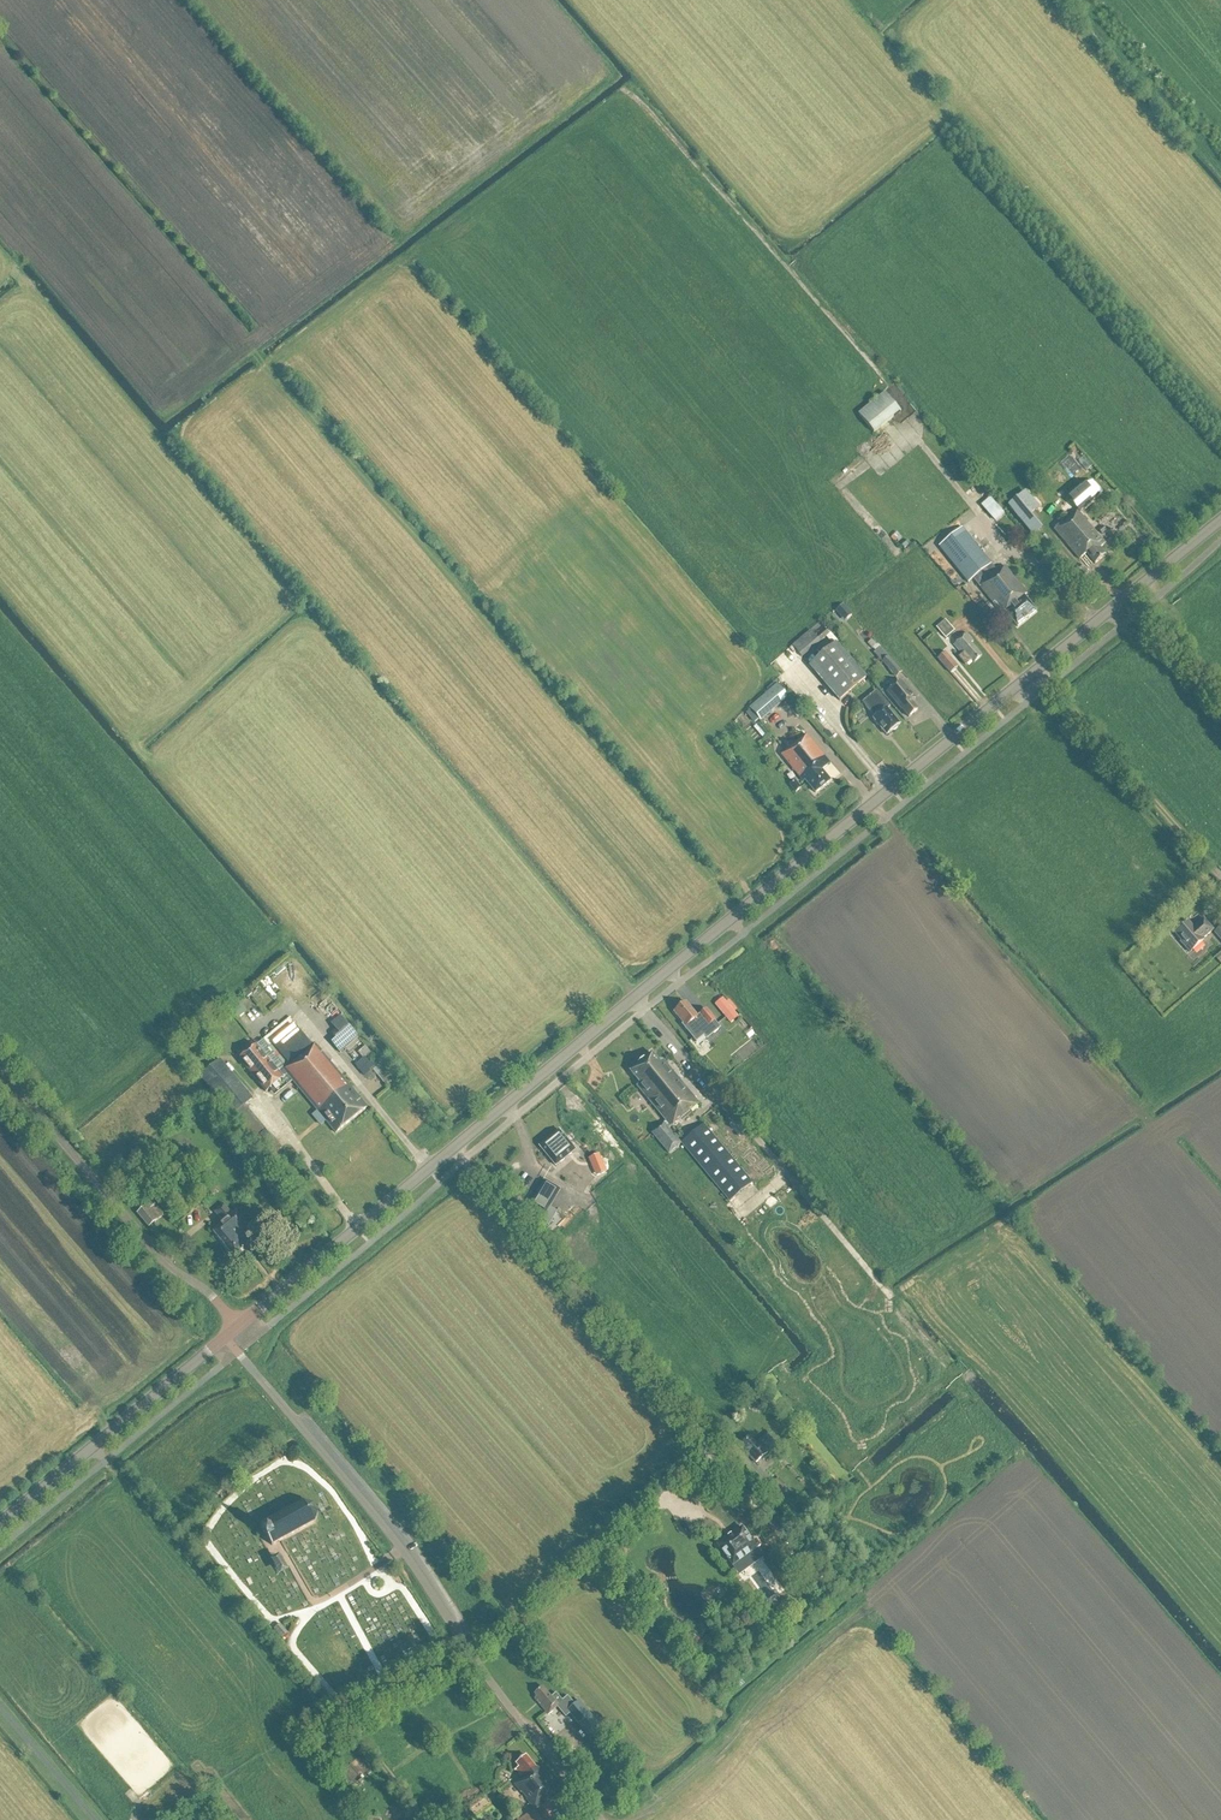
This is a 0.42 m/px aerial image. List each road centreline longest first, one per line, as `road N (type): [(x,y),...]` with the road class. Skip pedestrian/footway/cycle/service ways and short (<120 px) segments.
road 1 (tertiary): [(237,1327),(1220,521)]
road 2 (unclassified): [(602,1819),(476,1665),(377,1519),(225,1338)]
road 3 (unclassified): [(237,1327),(173,1270),(0,1066)]
road 4 (tertiary): [(0,1525),(225,1338)]
road 5 (track): [(466,1649),(319,1731),(333,1753)]

